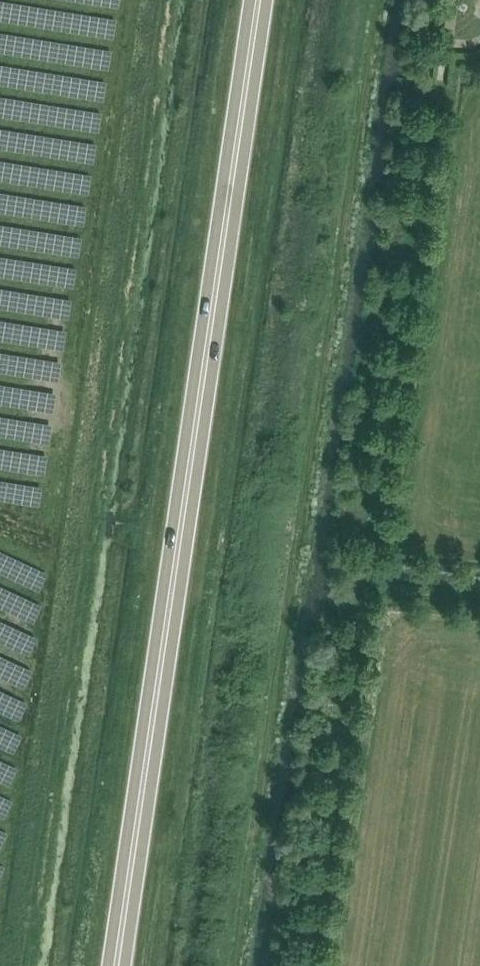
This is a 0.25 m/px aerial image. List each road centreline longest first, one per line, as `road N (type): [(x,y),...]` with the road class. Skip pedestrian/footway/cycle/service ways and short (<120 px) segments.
road 1 (track): [(308,965),(455,0)]
road 2 (primary): [(118,965),(261,0)]

